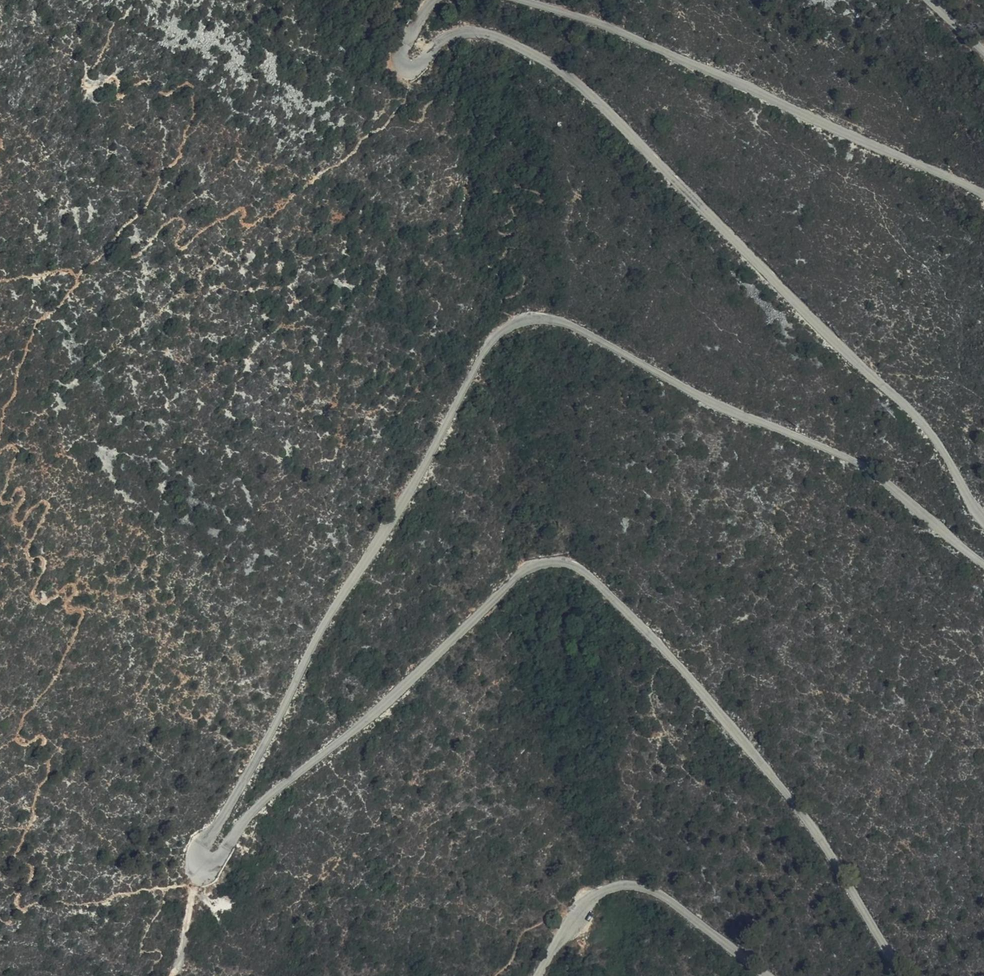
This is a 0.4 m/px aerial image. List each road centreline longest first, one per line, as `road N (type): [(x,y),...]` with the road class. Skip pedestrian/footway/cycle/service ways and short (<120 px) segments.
road 1 (unclassified): [(909,975),(802,807),(676,655),(568,557),(536,559),(508,580),(357,737),(257,810),(219,864),(203,866),(200,847),(317,639),(427,475),(483,365),(505,332),(532,316),(568,324),(700,398),(810,440),(892,484),(983,561)]
road 2 (unclassified): [(983,511),(928,427),(574,81),(478,31),(443,37),(416,66),(403,67),(401,56),(432,0)]
road 3 (unclassified): [(524,0),(609,27),(983,193)]
road 4 (unclassified): [(537,975),(595,895),(642,887),(766,975)]

